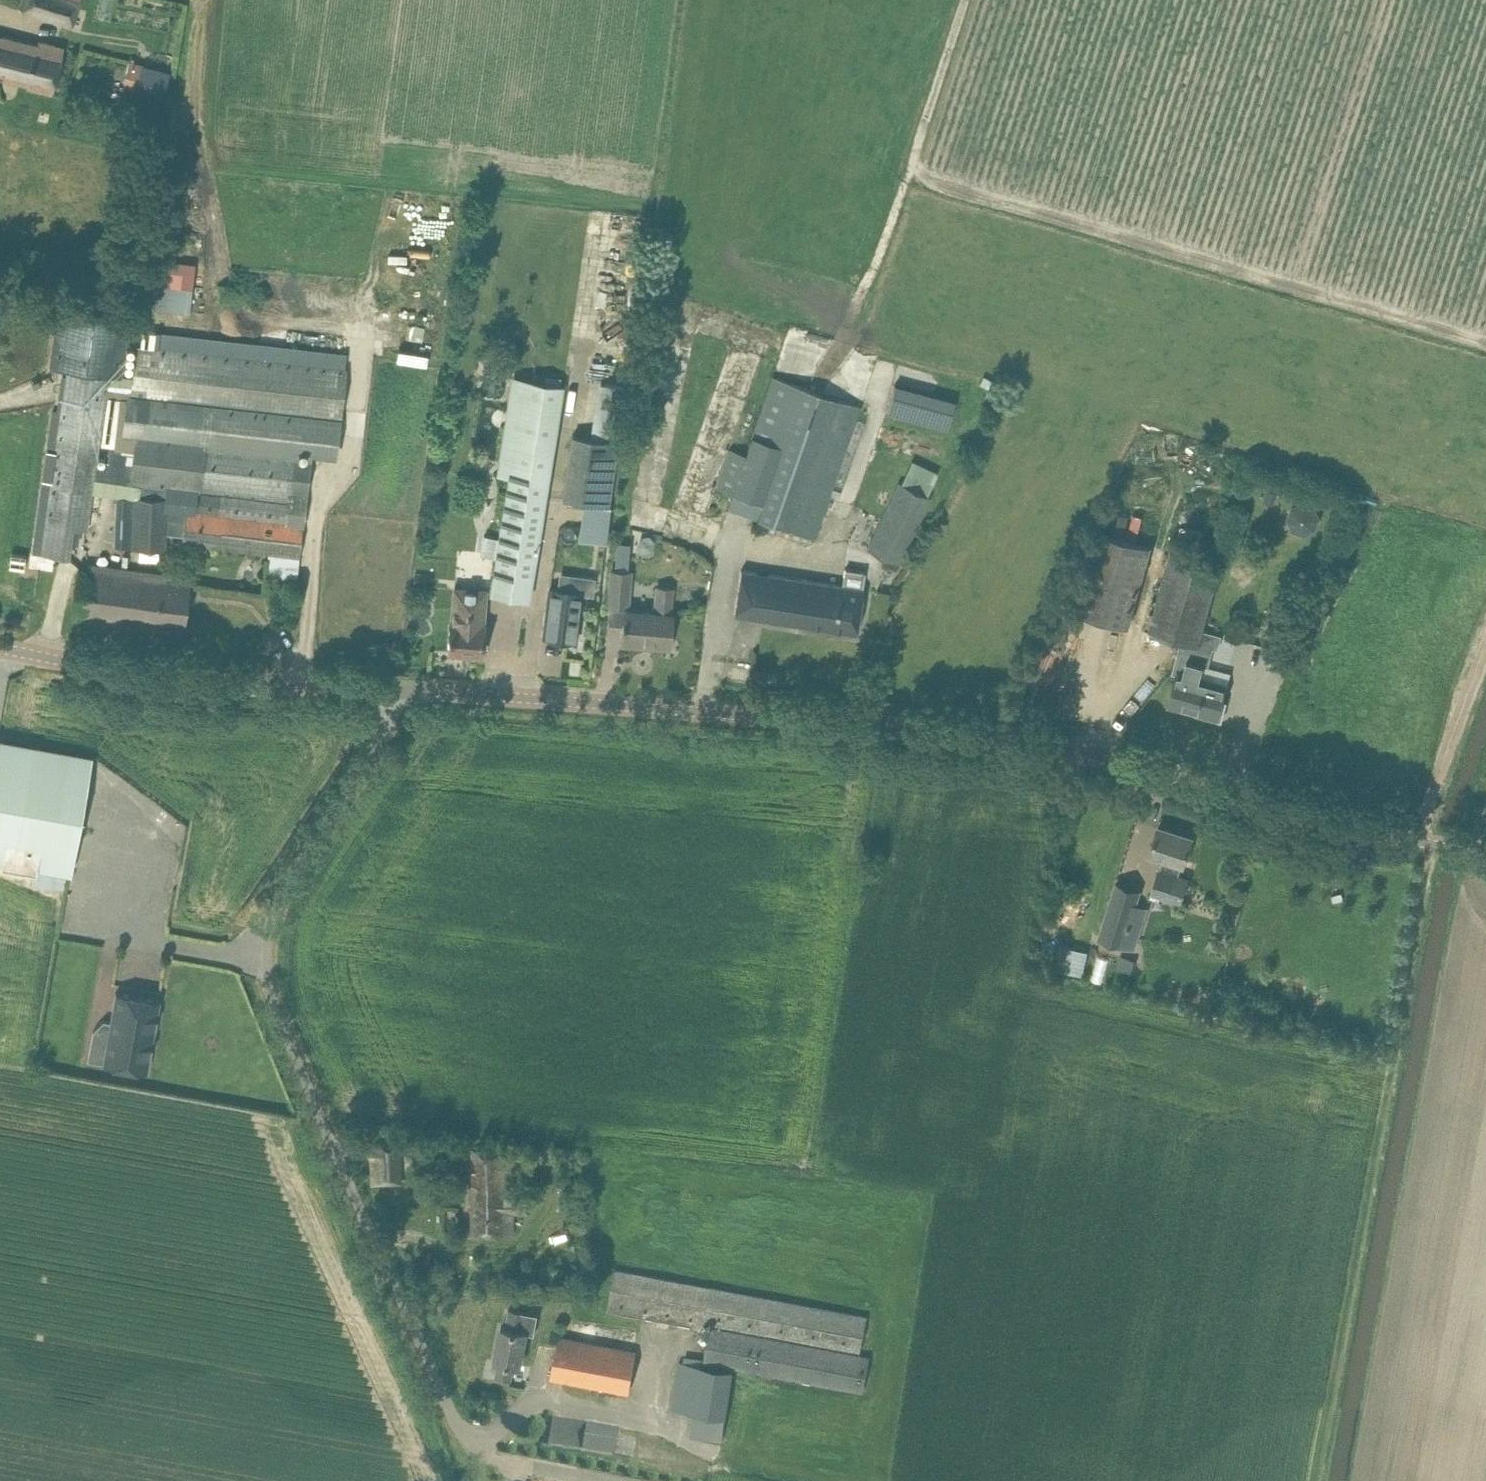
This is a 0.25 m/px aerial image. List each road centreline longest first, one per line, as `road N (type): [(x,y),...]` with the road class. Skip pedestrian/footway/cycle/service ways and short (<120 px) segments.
road 1 (tertiary): [(409,689),(1000,735),(1485,857)]
road 2 (unclassified): [(314,1104),(276,1019),(261,954),(278,904),(409,689)]
road 3 (tertiary): [(0,648),(178,680),(409,689)]

